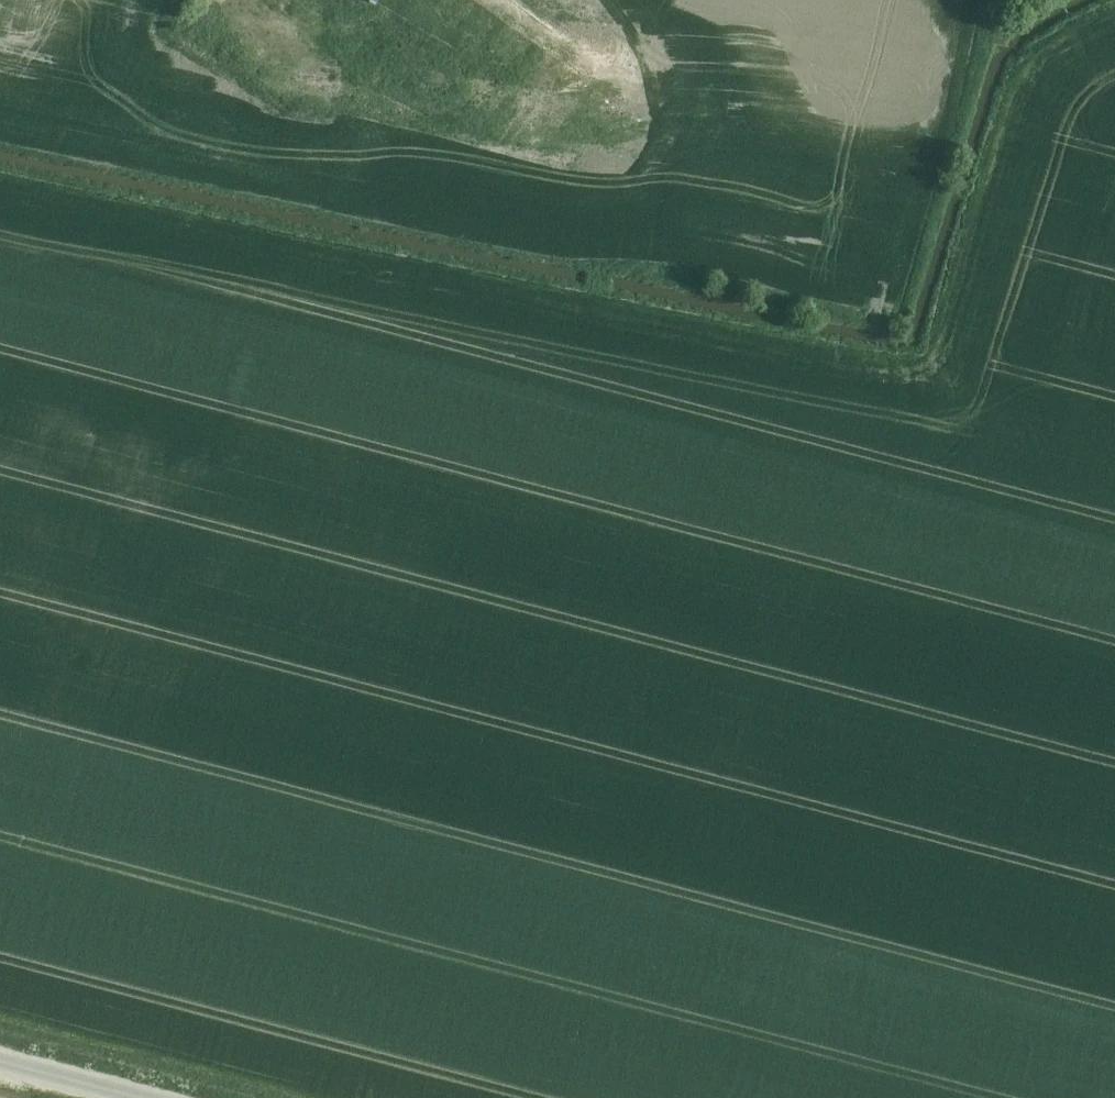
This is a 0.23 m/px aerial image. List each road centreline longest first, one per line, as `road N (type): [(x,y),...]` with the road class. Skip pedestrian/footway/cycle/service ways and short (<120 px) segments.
road 1 (unclassified): [(0,1054),(165,1097)]

